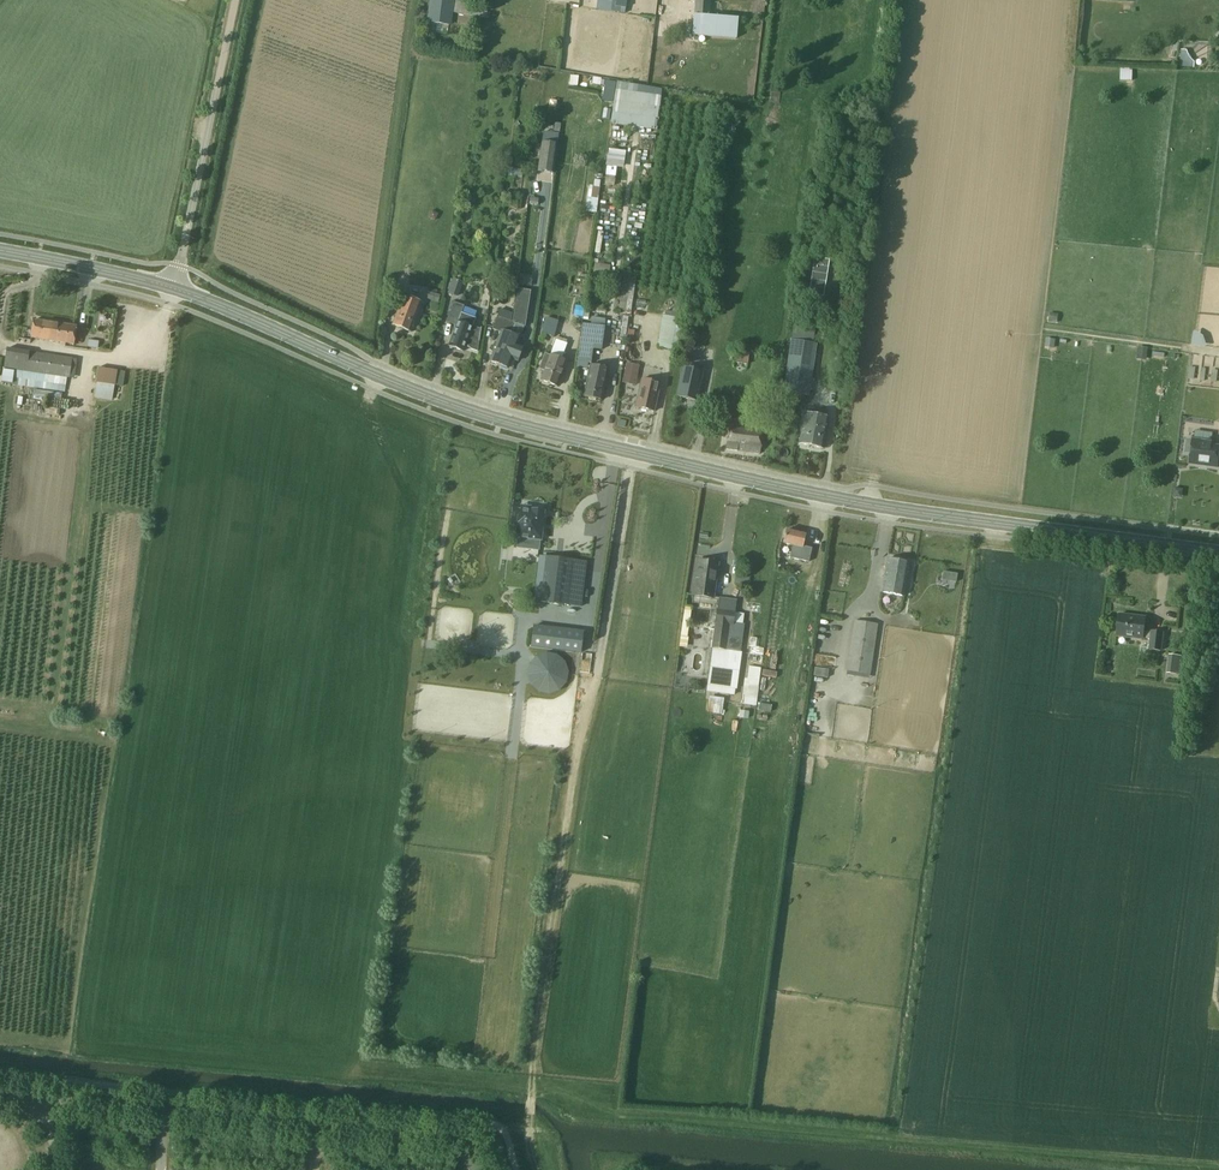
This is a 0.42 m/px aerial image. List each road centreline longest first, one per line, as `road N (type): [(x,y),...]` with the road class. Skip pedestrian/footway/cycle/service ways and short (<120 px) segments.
road 1 (secondary): [(1218,553),(880,509),(564,438),(453,405),(175,290)]
road 2 (track): [(540,1169),(528,1122),(581,735),(634,454)]
road 3 (track): [(477,1169),(440,1141),(32,1101)]
road 4 (unclassified): [(175,290),(235,0)]
road 5 (secondary): [(175,290),(0,253)]

